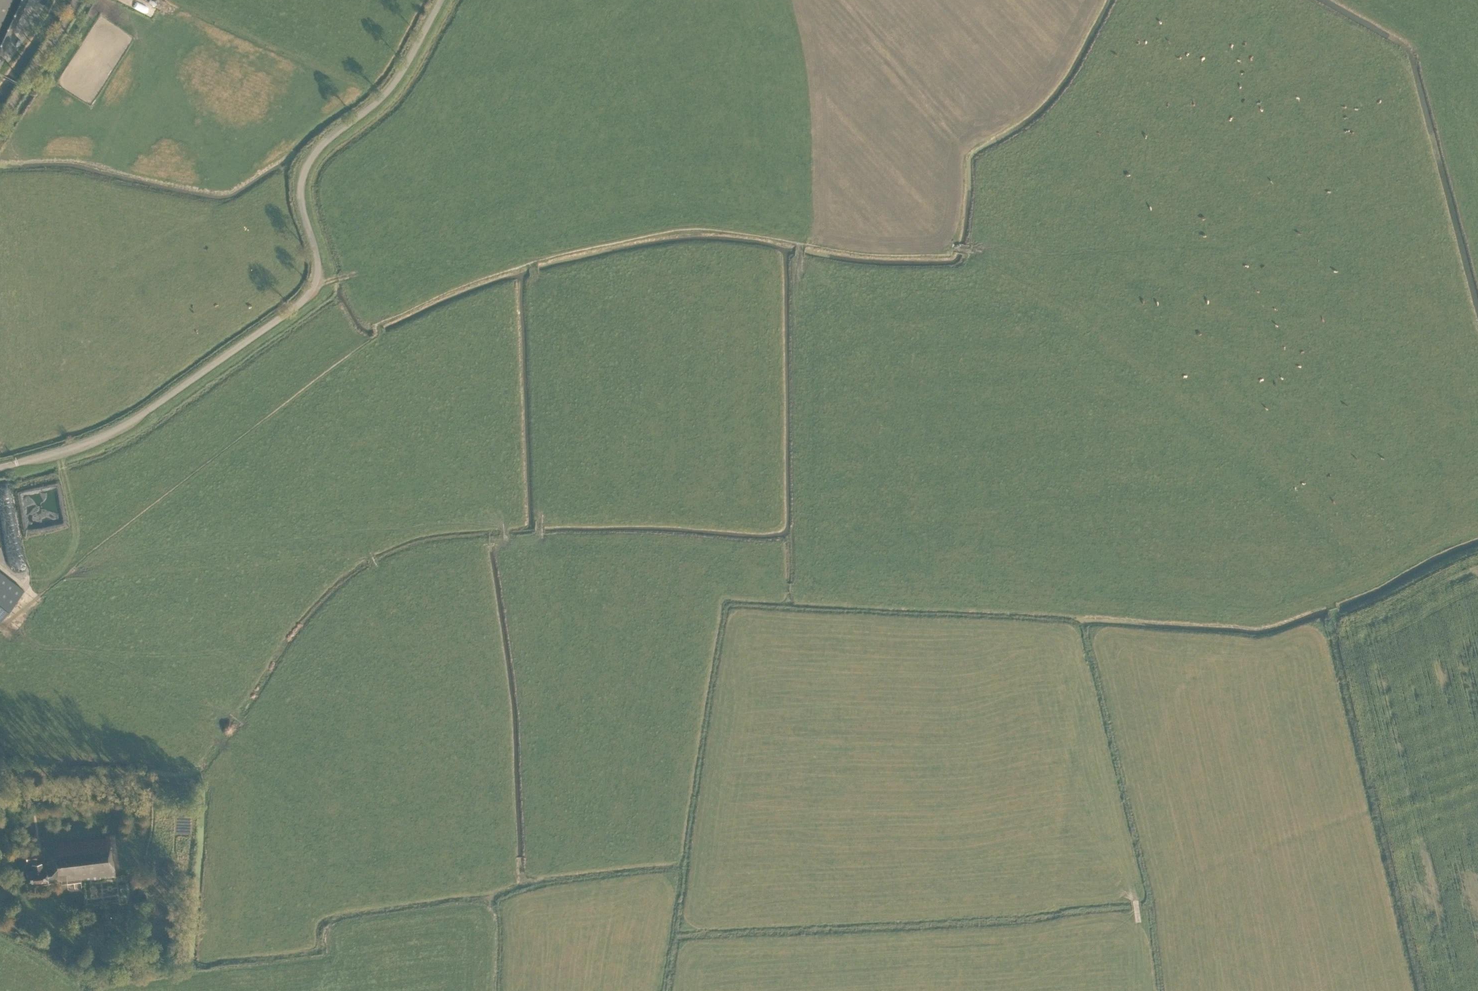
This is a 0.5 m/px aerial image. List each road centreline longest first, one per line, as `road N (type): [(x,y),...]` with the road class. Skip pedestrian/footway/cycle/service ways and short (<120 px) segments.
road 1 (tertiary): [(0,468),(112,432),(305,300),(320,269),(301,193),(306,168),(393,86),(441,0)]
road 2 (track): [(1146,990),(1119,839)]

